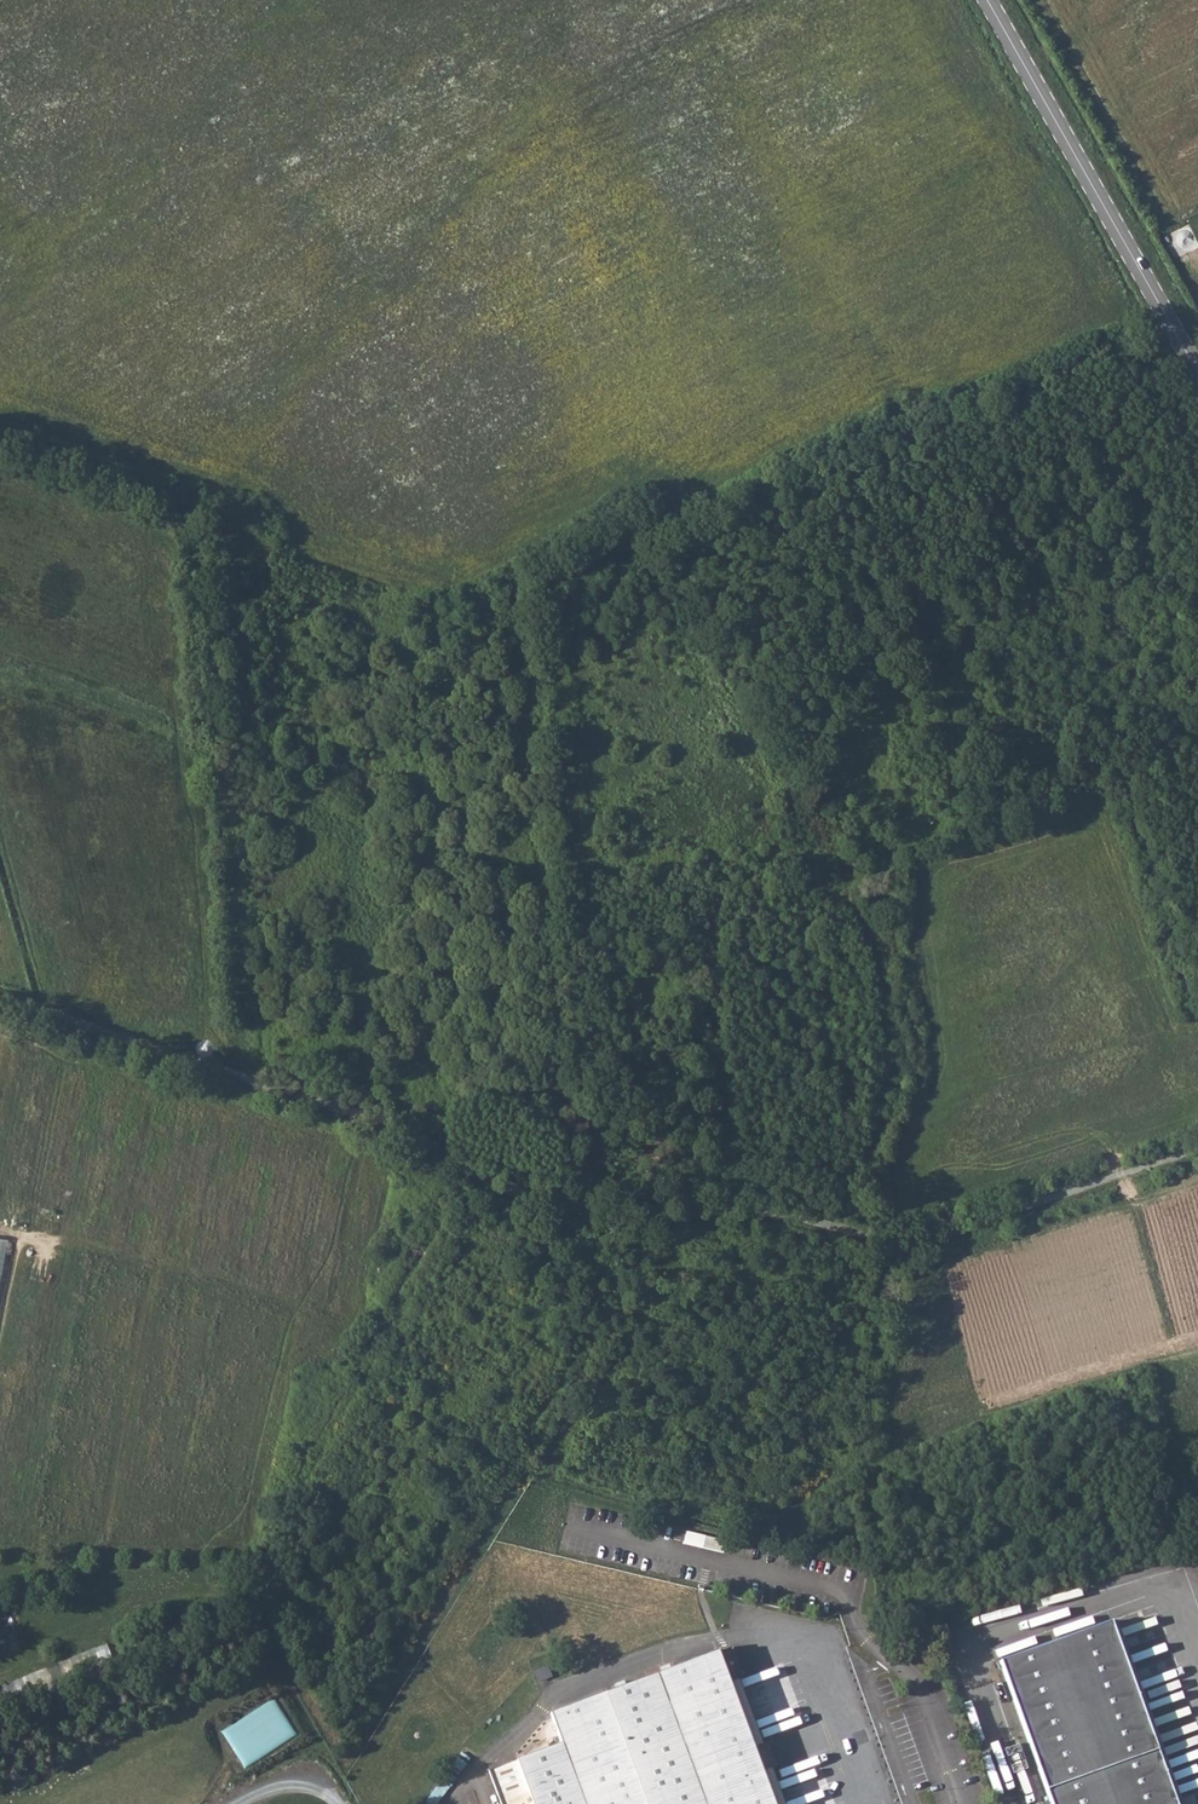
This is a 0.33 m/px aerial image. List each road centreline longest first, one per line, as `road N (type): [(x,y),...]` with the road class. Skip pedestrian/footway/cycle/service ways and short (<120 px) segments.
road 1 (secondary): [(1197,374),(987,0)]

